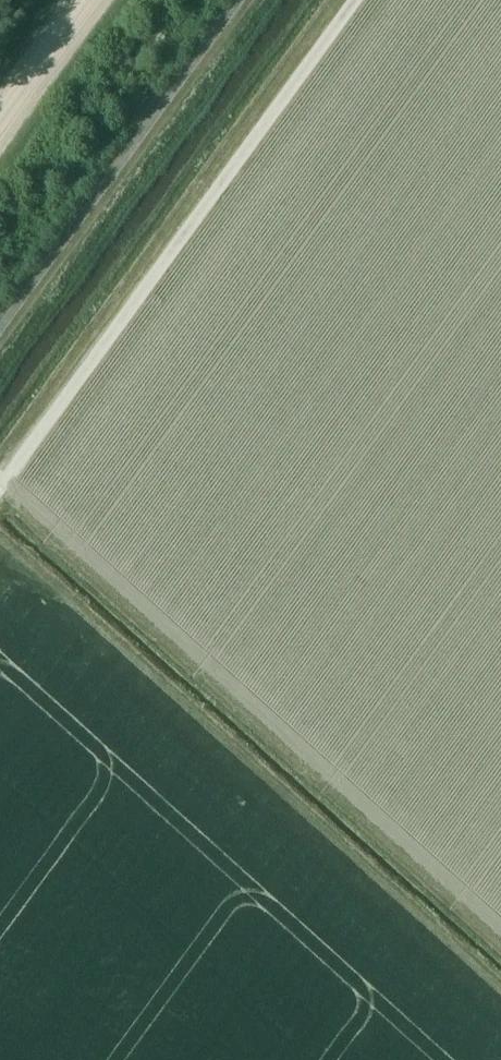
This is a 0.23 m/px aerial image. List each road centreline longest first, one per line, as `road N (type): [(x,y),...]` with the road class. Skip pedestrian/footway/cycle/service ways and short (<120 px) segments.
road 1 (track): [(354,0),(0,500)]

